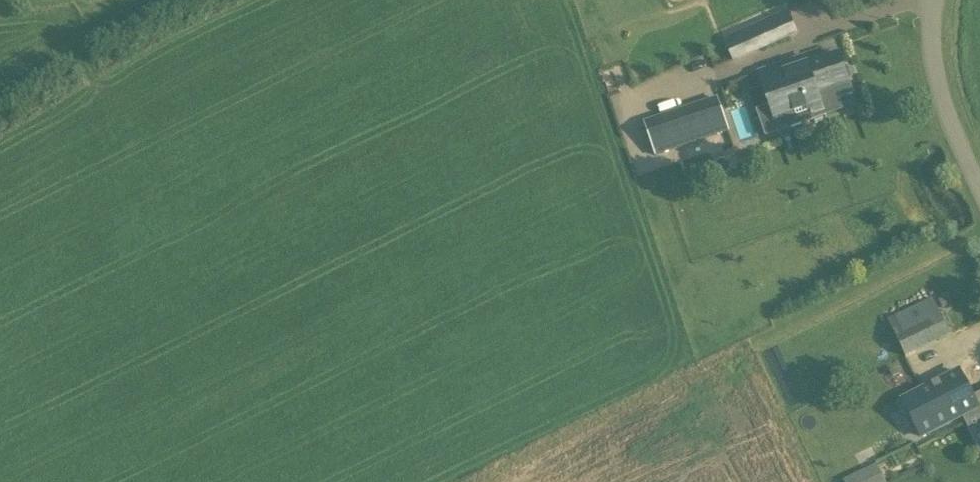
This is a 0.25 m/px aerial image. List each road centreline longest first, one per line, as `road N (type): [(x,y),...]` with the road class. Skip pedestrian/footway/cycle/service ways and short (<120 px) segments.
road 1 (unclassified): [(979,179),(934,59),(933,0)]

